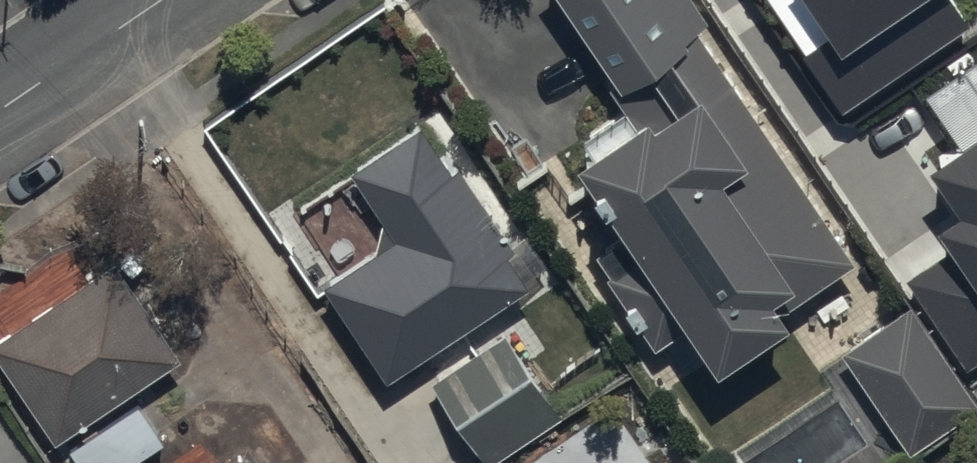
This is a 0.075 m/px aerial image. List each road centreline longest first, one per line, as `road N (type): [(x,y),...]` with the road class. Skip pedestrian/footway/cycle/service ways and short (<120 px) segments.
road 1 (residential): [(0,105),(155,0)]

